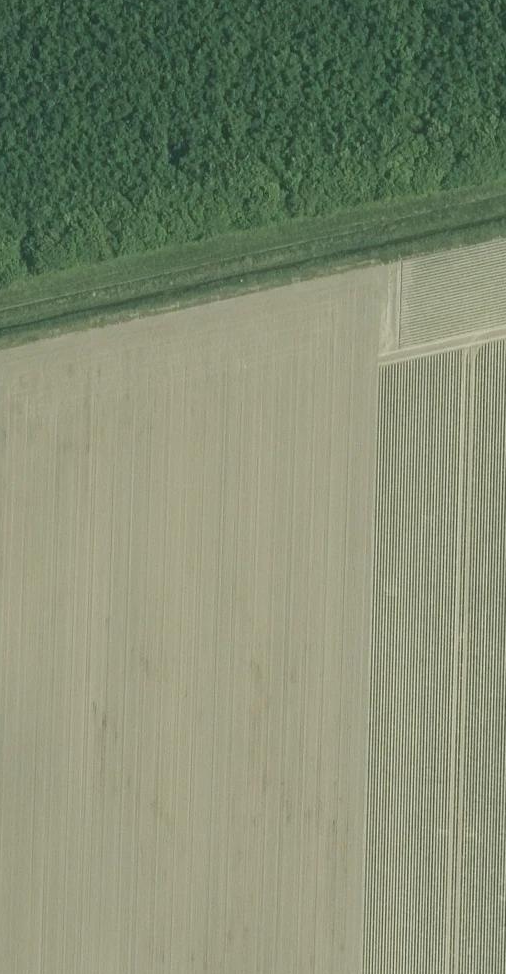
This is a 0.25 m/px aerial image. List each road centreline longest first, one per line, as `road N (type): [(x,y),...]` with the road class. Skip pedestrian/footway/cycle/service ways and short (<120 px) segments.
road 1 (track): [(505,194),(0,307)]

